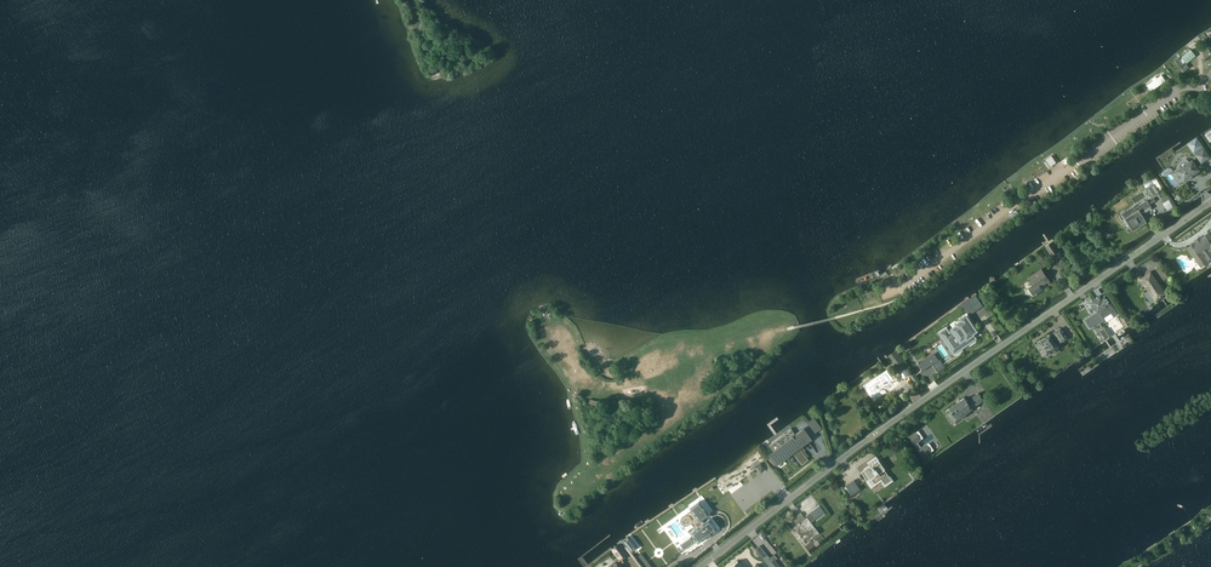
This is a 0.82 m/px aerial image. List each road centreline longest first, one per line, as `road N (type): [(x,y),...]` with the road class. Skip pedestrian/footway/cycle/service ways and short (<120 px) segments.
road 1 (residential): [(699,566),(940,388),(1210,202)]

